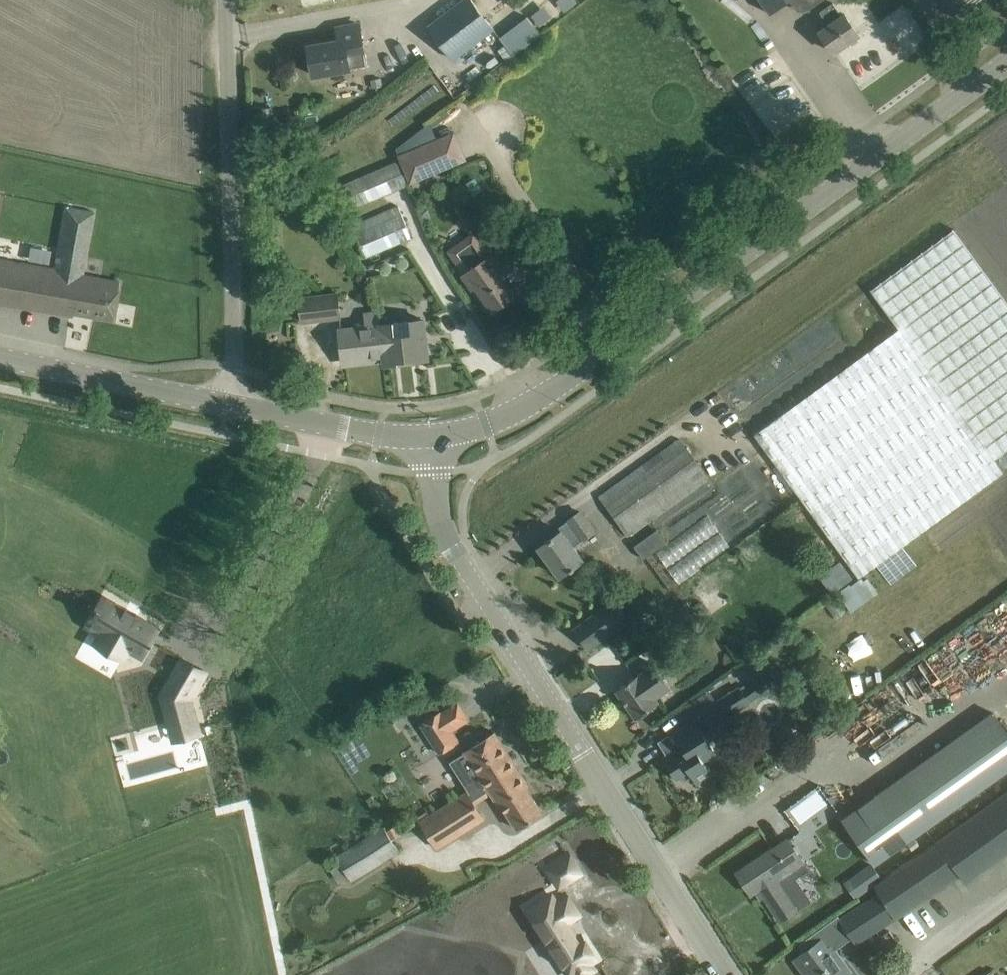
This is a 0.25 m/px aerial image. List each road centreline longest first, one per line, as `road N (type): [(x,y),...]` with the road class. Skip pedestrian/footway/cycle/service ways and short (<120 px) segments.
road 1 (tertiary): [(433,438),(487,425),(561,390),(1006,61)]
road 2 (tertiary): [(727,974),(444,537),(433,438)]
road 3 (unclassified): [(232,404),(227,0)]
road 4 (tertiary): [(232,404),(0,356)]
road 5 (tertiary): [(433,438),(232,404)]

